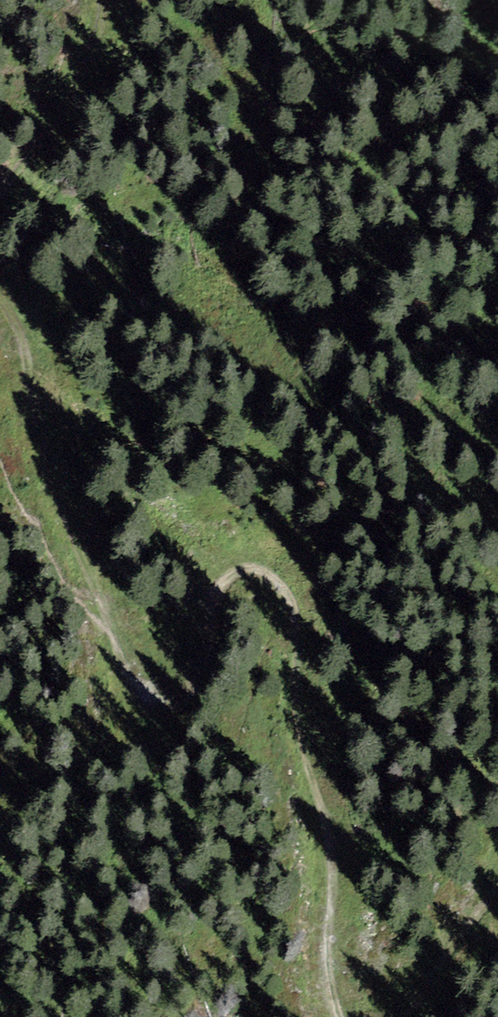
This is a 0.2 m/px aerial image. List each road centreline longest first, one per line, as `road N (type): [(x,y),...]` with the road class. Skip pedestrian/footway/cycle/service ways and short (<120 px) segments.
road 1 (track): [(0,288),(26,332),(47,444),(142,694),(176,706),(225,580),(256,564),(290,591),(335,878),(333,983),(356,1016)]
road 2 (track): [(101,0),(100,57),(0,200)]
road 3 (track): [(439,1016),(497,889)]

